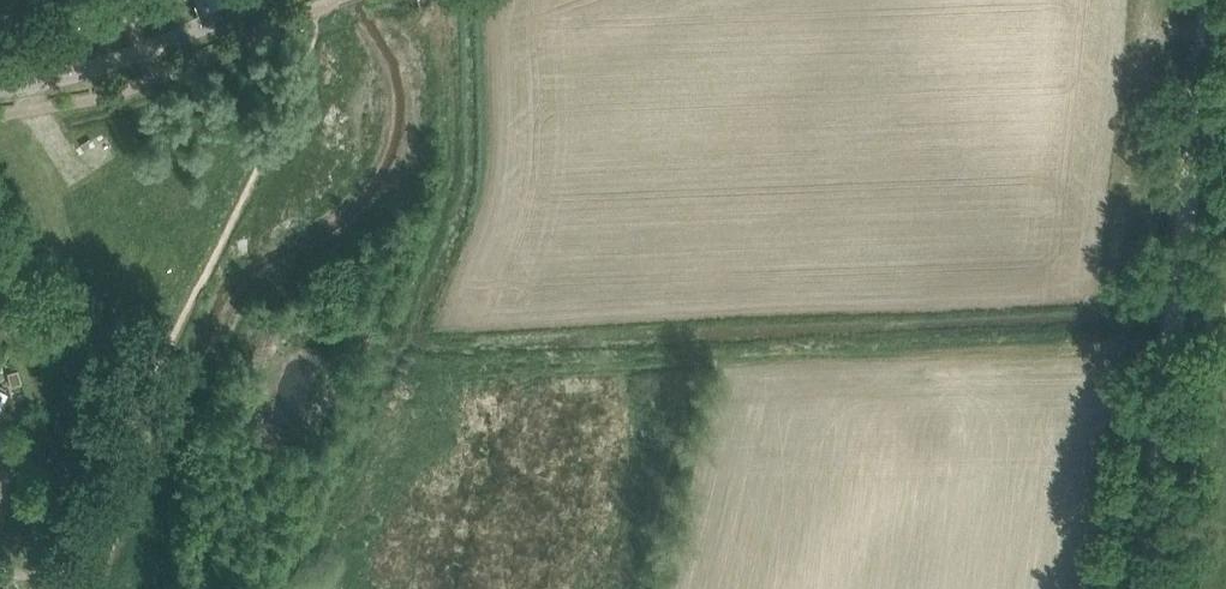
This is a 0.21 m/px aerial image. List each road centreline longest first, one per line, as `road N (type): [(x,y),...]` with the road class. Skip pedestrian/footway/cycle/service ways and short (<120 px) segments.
road 1 (track): [(1215,0),(1142,588)]
road 2 (tertiary): [(0,90),(143,51),(255,0)]
road 3 (tertiary): [(125,0),(0,71)]

